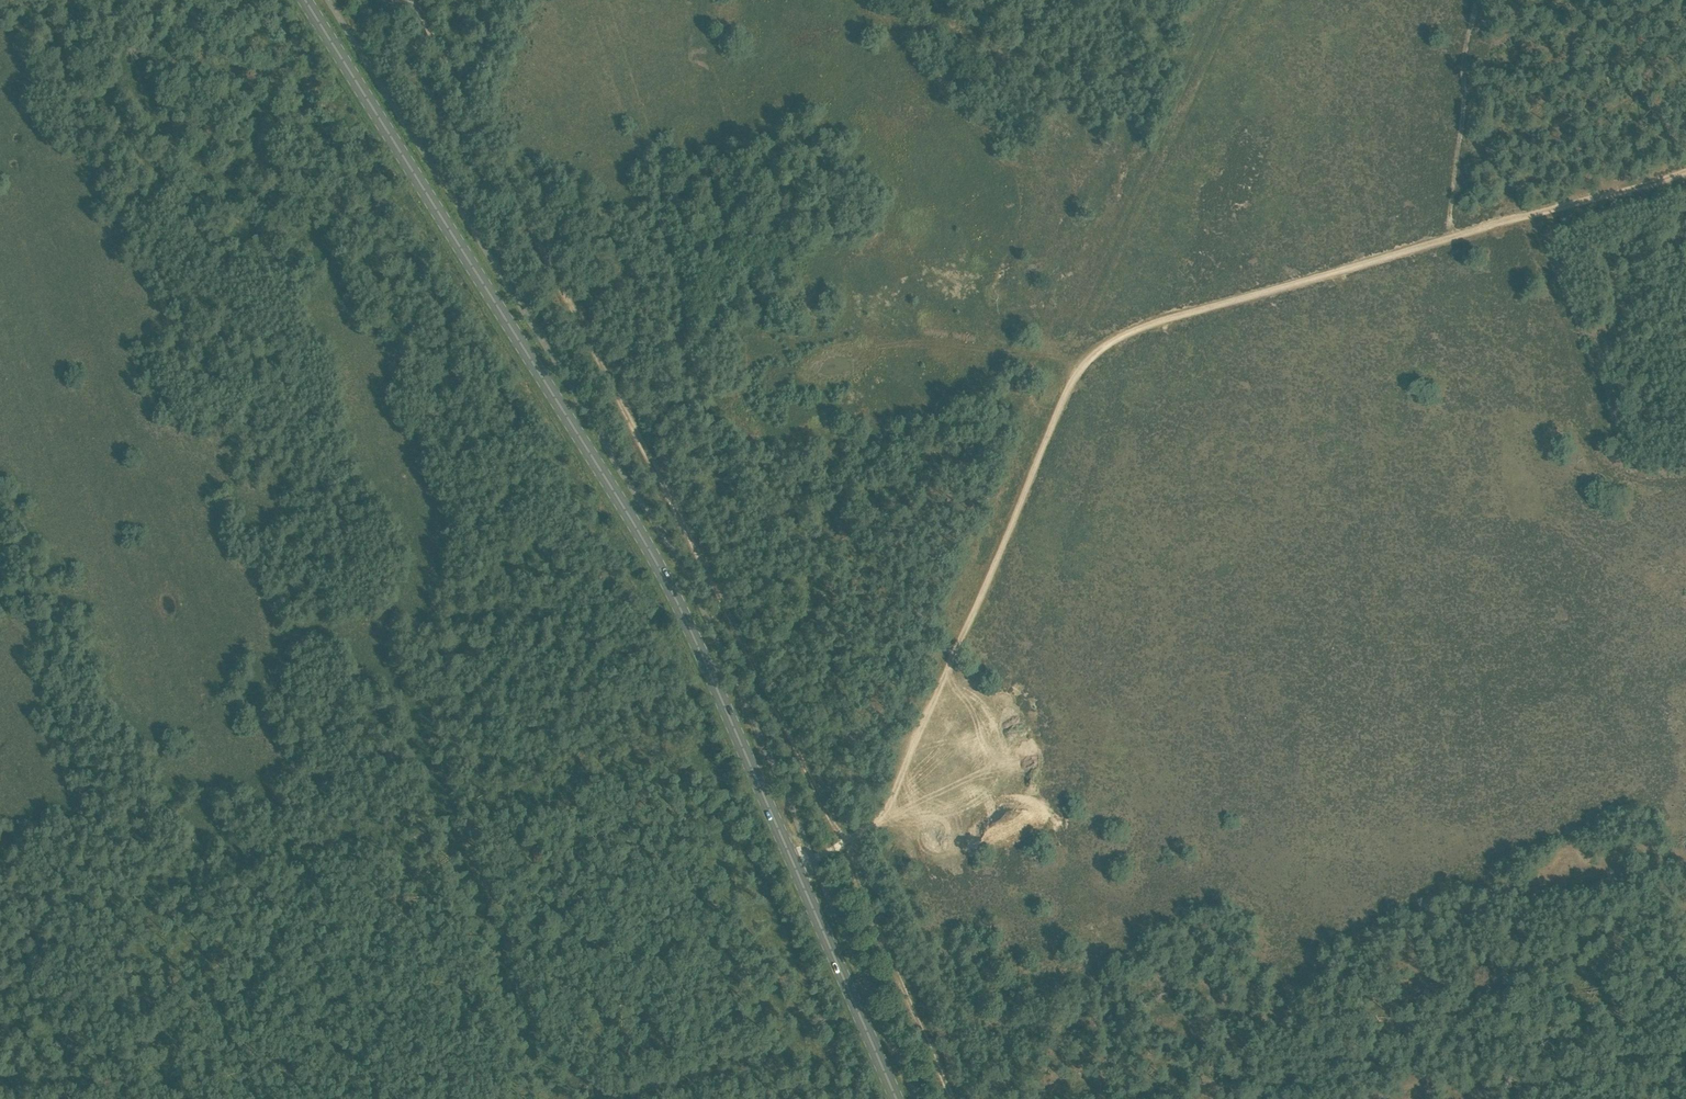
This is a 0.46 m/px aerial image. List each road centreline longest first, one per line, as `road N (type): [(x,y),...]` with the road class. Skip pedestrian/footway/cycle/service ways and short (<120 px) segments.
road 1 (primary): [(896,1098),(670,588),(304,0)]
road 2 (track): [(1685,169),(1449,239)]
road 3 (track): [(1477,0),(1449,239)]

